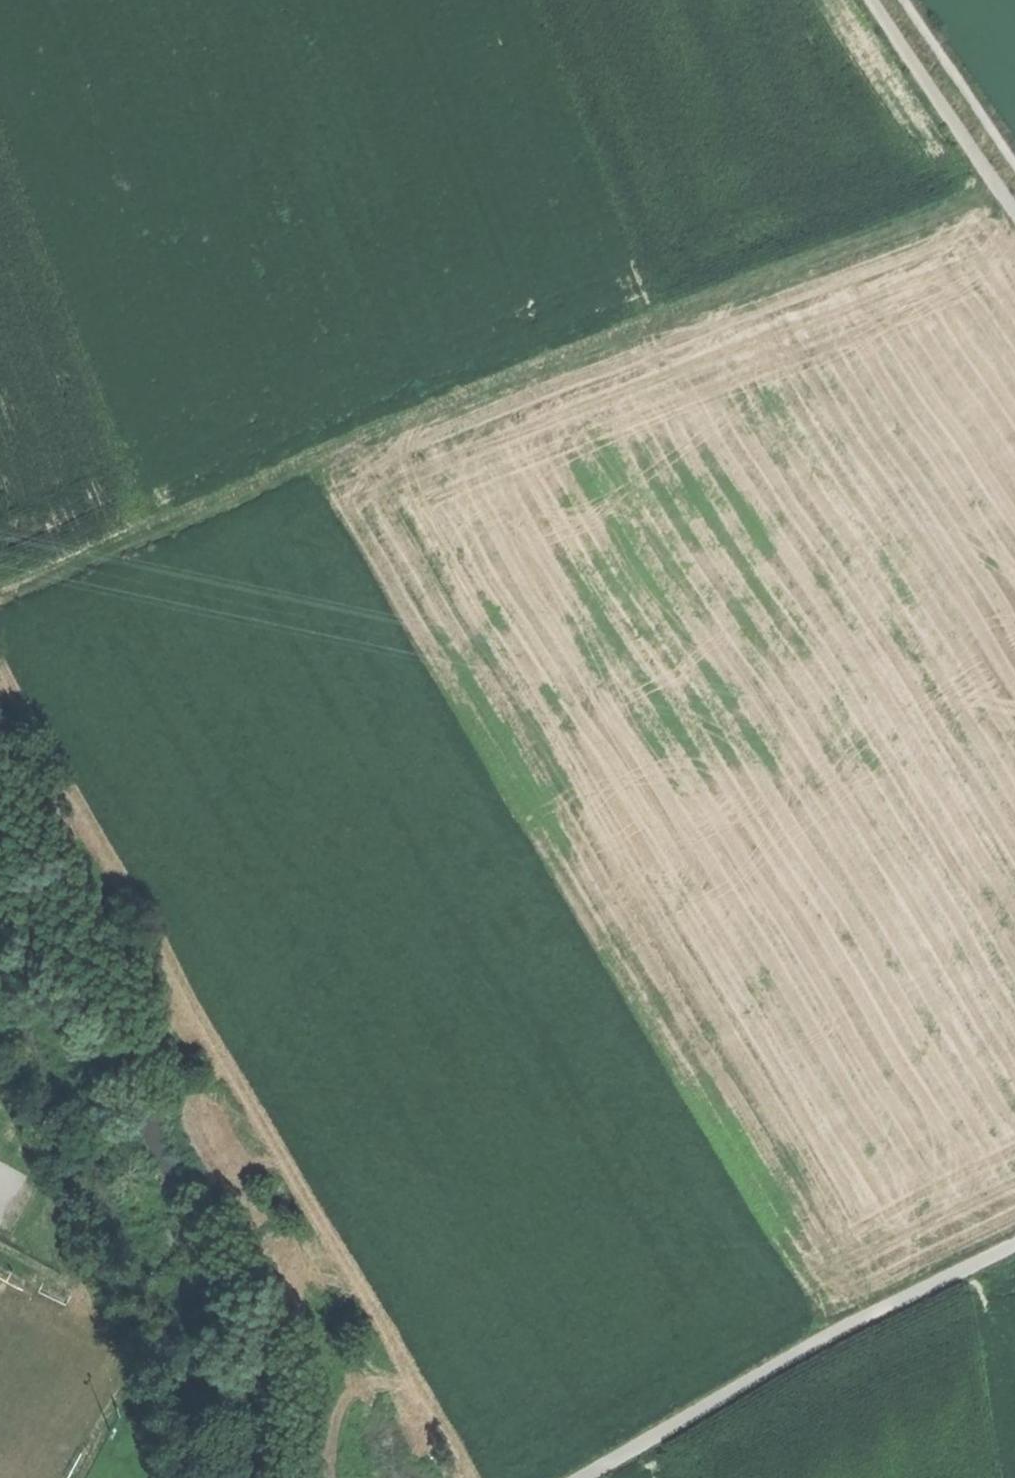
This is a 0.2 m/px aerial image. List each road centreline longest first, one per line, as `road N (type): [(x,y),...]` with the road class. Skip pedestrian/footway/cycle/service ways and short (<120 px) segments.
road 1 (track): [(0,669),(470,1477)]
road 2 (track): [(575,1477),(824,1335),(1014,1243)]
road 3 (track): [(1014,197),(880,0)]

